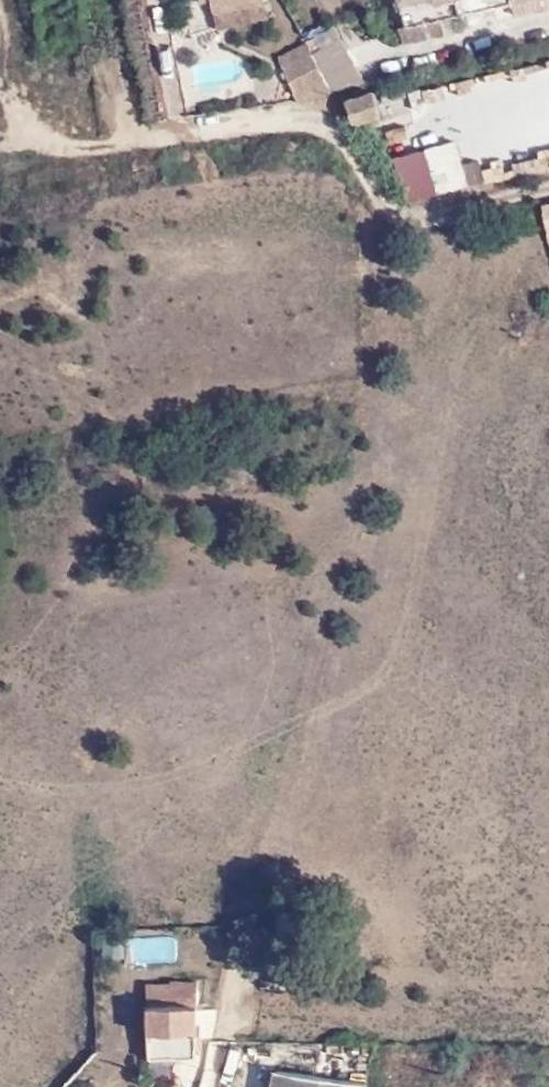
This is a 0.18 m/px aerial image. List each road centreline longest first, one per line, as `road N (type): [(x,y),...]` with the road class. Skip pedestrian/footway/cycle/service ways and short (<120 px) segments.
road 1 (track): [(186,135),(305,120),(339,135),(388,217),(411,226),(548,194)]

